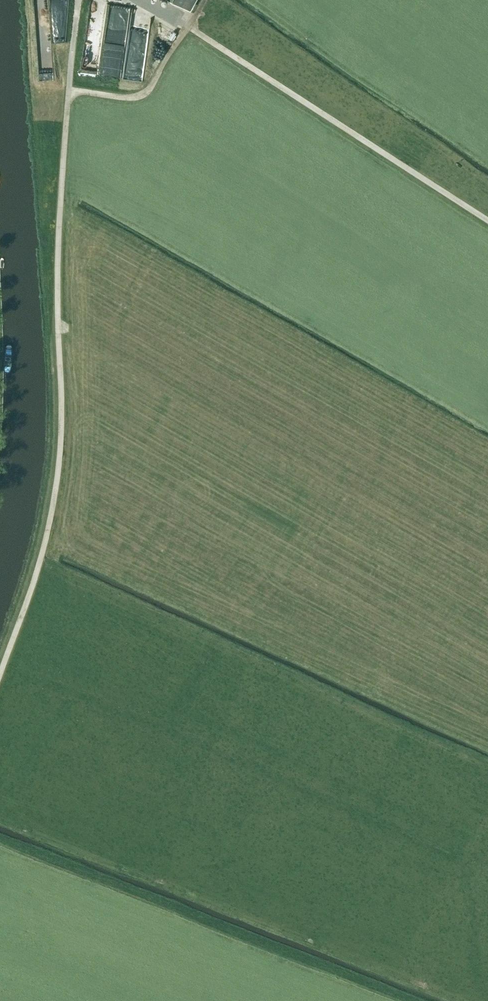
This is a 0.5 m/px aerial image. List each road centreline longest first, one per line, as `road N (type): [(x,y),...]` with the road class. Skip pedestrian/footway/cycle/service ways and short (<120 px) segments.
road 1 (track): [(79,0),(59,220),(60,469),(37,571),(0,674)]
road 2 (track): [(137,0),(487,220)]
road 3 (track): [(69,91),(142,95),(203,0)]

